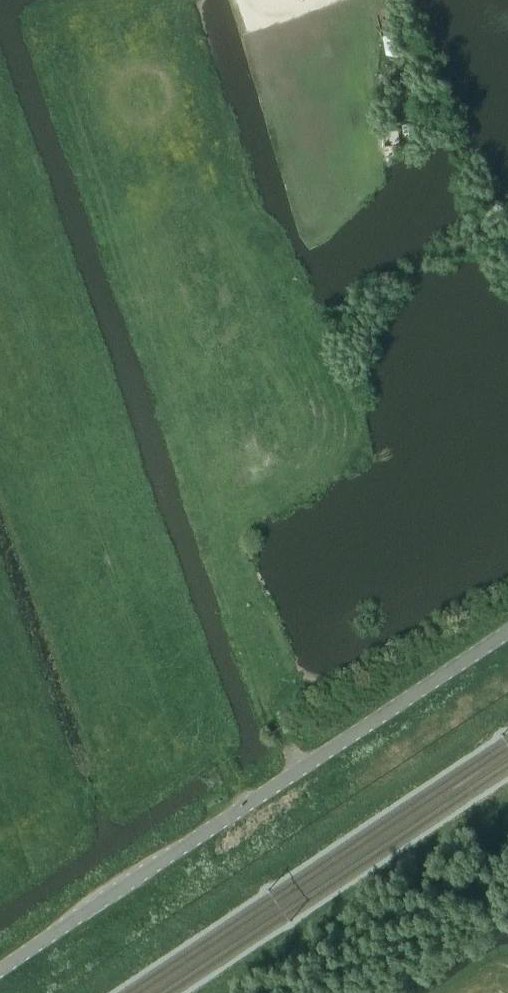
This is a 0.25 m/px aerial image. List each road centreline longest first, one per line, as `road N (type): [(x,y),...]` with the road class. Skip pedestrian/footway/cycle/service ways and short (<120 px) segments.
road 1 (tertiary): [(0,972),(507,632)]

